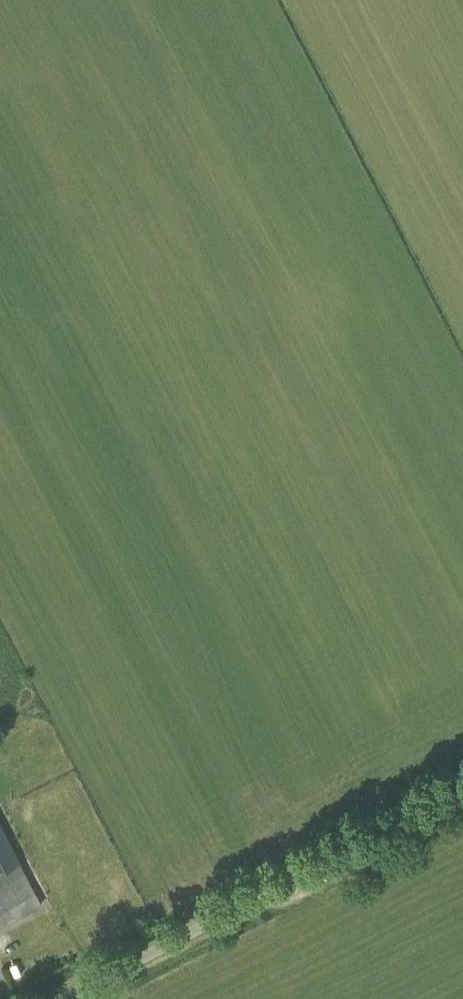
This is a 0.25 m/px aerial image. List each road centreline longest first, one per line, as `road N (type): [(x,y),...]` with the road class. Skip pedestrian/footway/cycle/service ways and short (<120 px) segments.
road 1 (unclassified): [(54,998),(462,784)]

